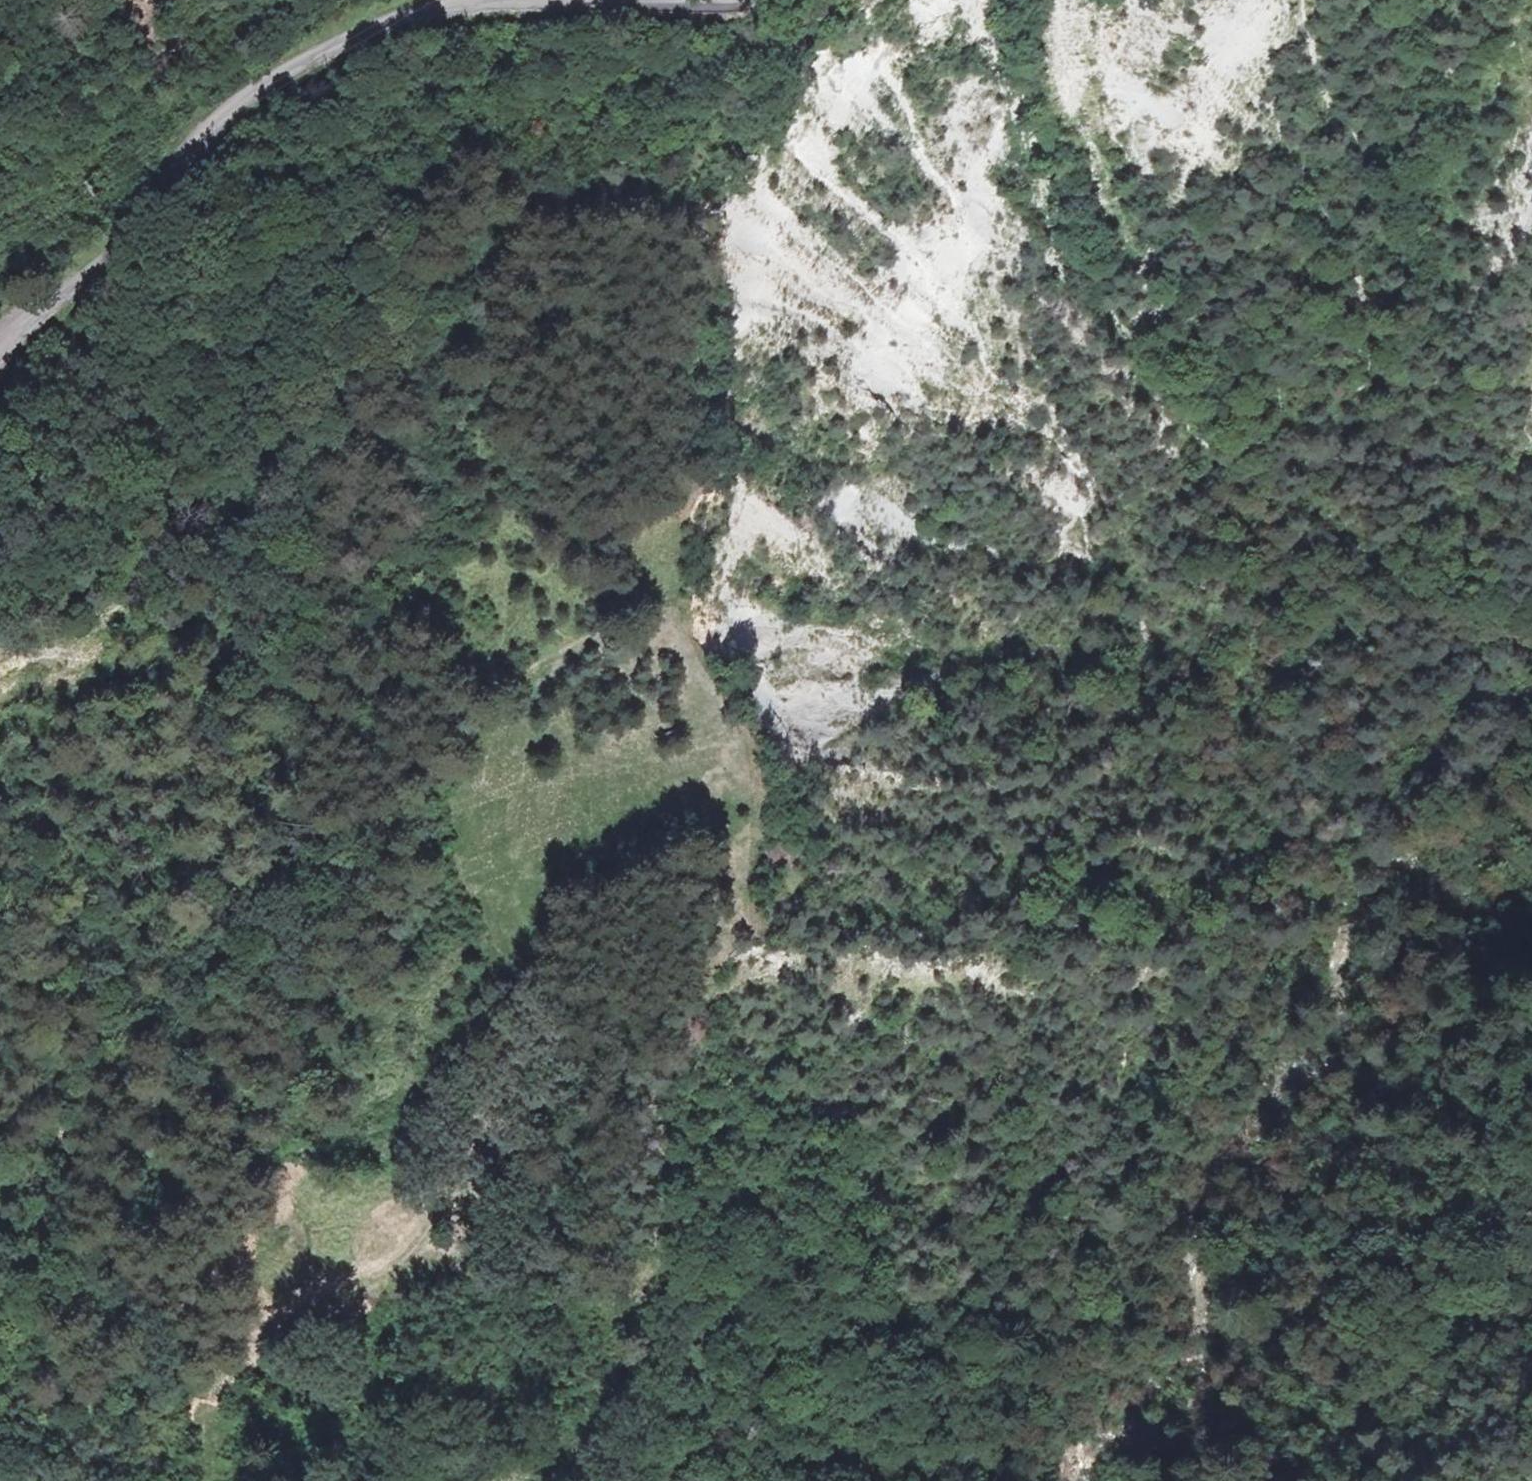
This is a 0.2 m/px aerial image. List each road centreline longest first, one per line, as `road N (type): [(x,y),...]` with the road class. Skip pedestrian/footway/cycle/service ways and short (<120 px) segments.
road 1 (residential): [(774,0),(421,12),(362,34),(211,131),(12,325),(0,352)]

